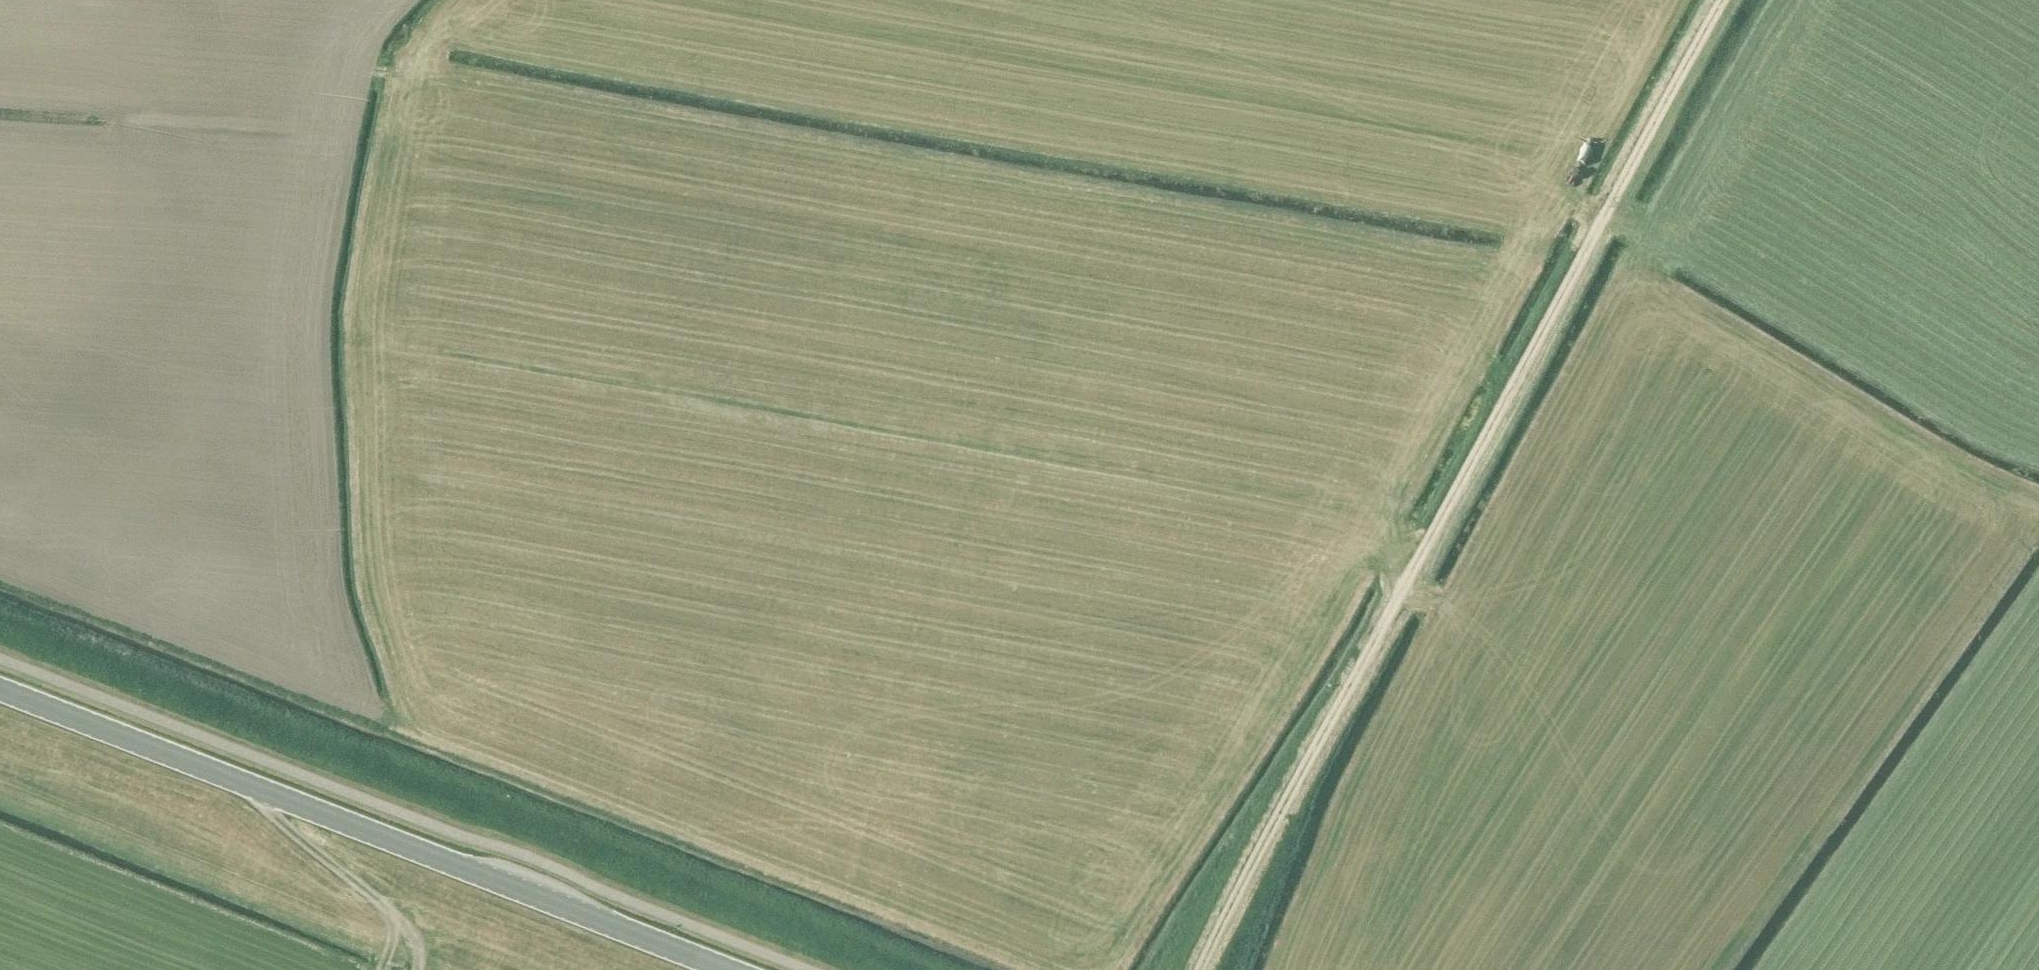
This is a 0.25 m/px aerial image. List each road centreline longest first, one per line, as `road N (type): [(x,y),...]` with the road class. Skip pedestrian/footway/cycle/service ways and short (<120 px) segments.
road 1 (unclassified): [(1202,969),(1724,0)]
road 2 (secondary): [(723,969),(0,691)]
road 3 (track): [(257,790),(270,817),(413,936),(419,969)]

